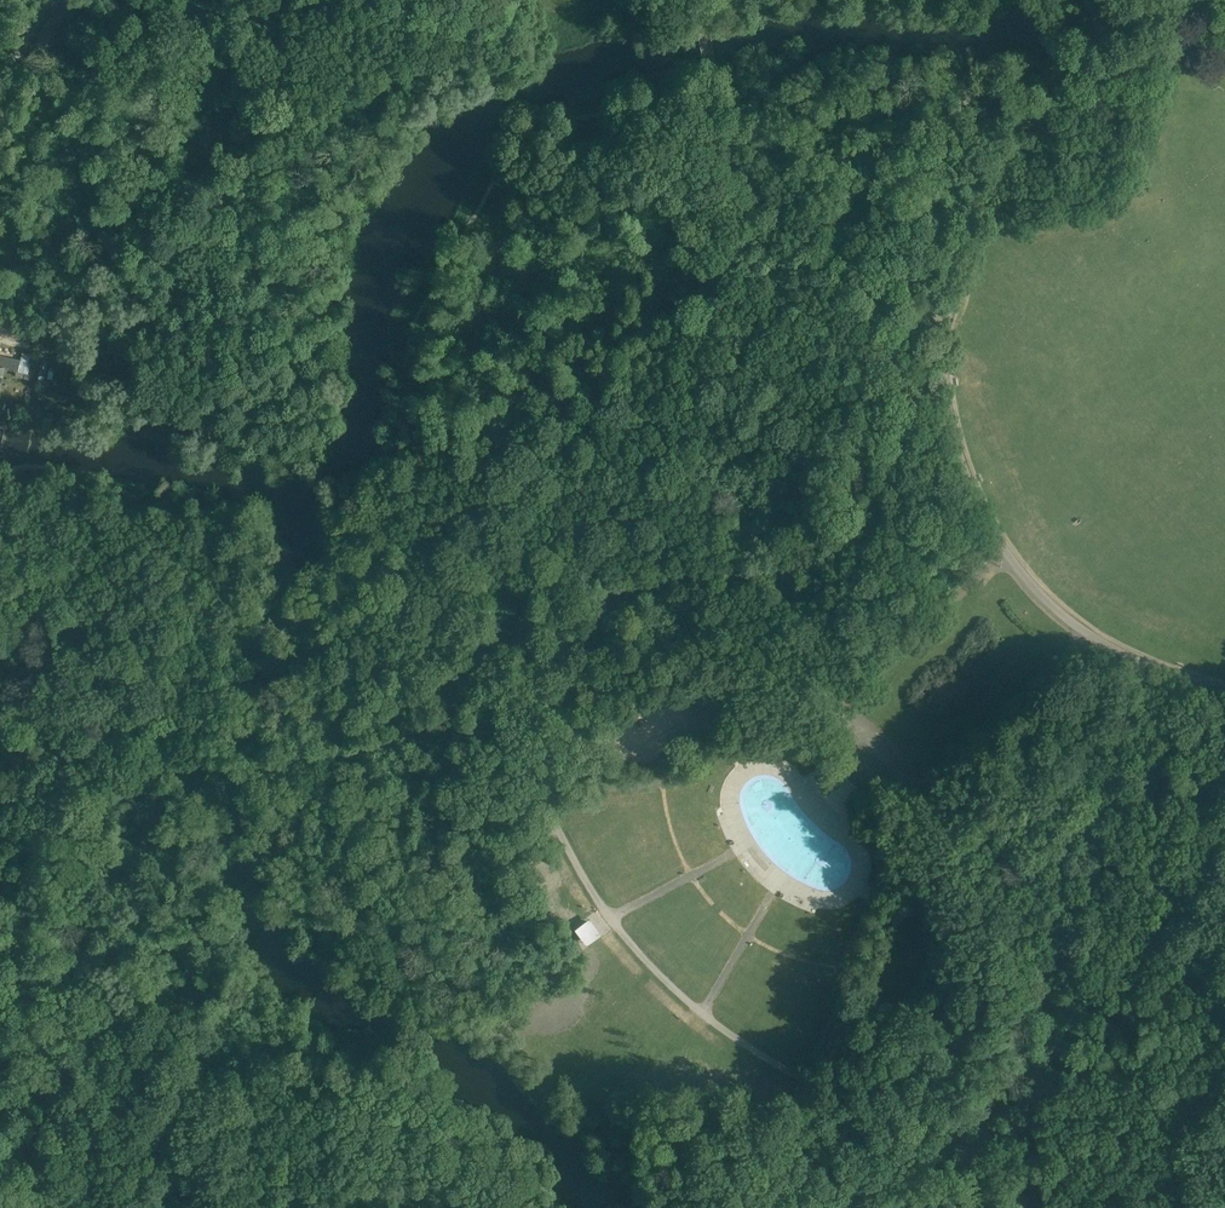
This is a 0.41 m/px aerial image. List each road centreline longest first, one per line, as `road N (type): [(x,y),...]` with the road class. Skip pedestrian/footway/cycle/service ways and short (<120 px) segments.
road 1 (tertiary): [(0,139),(68,0)]

